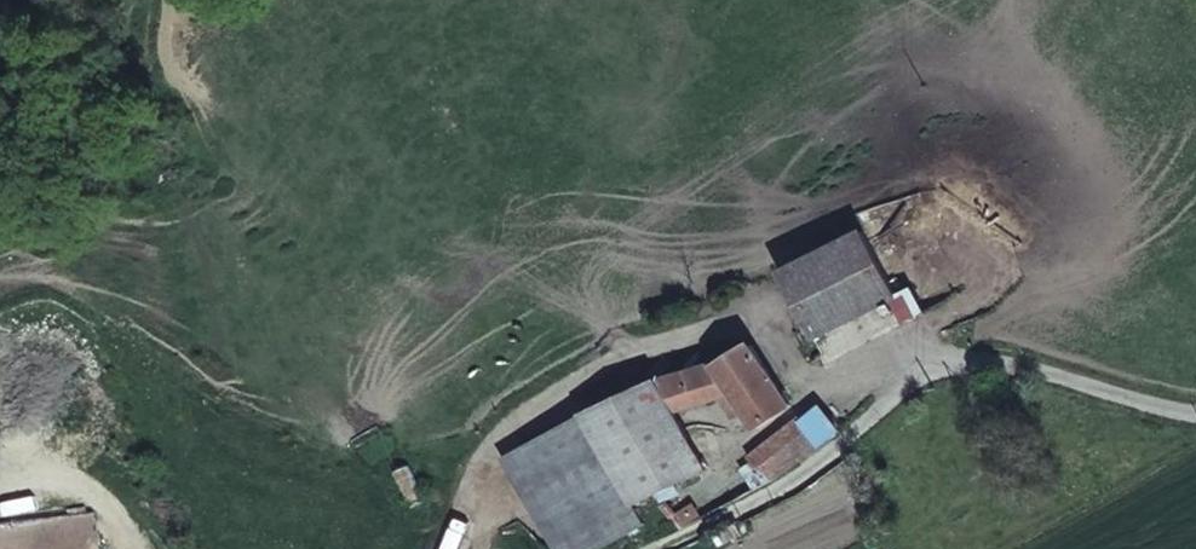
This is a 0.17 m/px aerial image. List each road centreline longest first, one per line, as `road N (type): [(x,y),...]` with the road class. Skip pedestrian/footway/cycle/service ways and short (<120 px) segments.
road 1 (unclassified): [(948,372),(1195,397)]

